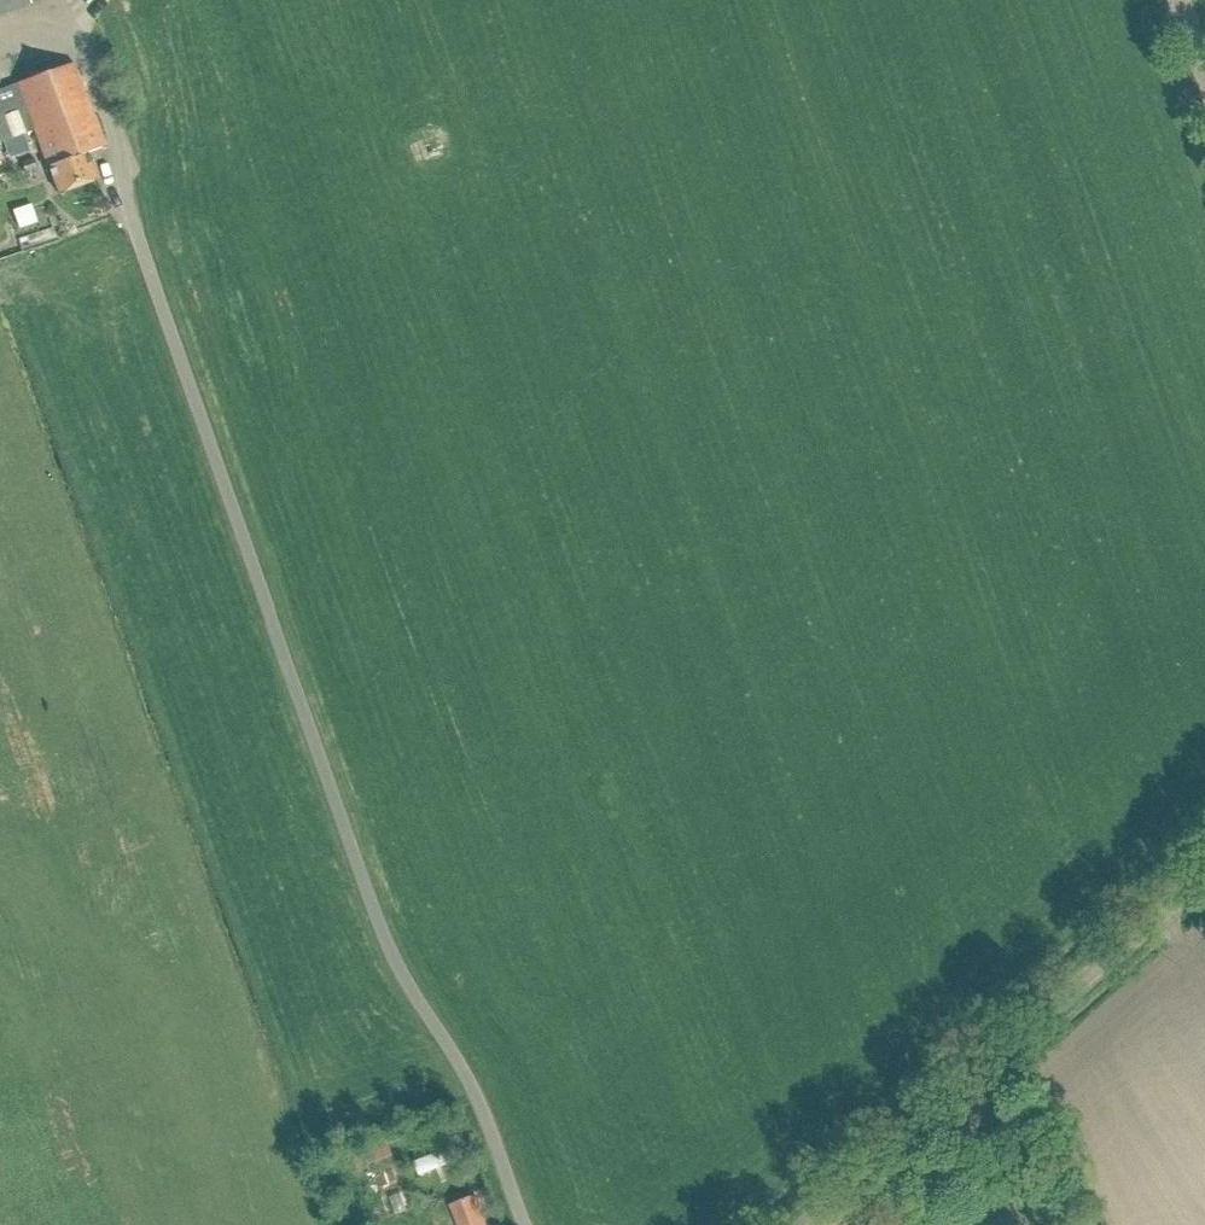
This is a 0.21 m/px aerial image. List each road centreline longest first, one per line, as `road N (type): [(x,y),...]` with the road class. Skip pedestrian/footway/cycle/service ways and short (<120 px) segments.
road 1 (unclassified): [(800,1224),(1204,873)]

